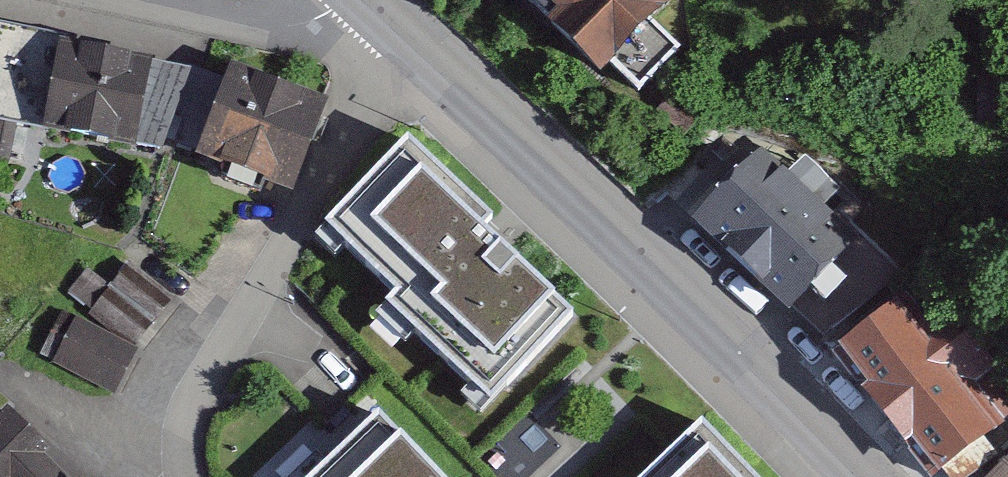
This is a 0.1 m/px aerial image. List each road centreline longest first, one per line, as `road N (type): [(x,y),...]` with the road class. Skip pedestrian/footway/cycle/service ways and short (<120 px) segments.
road 1 (primary): [(404,35),(866,476)]
road 2 (unclassified): [(183,476),(197,397),(213,360),(404,35)]
road 3 (residential): [(344,0),(324,16),(259,26),(109,0)]

